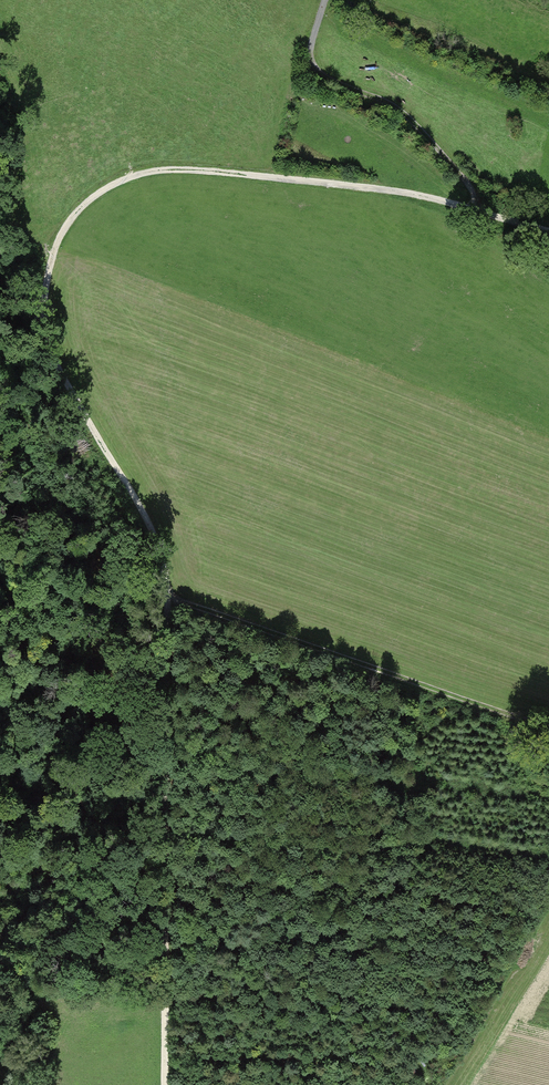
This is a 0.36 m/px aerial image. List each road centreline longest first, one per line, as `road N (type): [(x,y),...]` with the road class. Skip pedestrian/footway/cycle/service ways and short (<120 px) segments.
road 1 (track): [(477,210),(409,194),(165,168),(109,187),(80,209),(53,248),(47,344),(144,512),(167,583),(162,1084)]
road 2 (track): [(167,598),(548,726)]
road 3 (track): [(477,210),(471,184),(401,109),(314,71),(325,0)]

